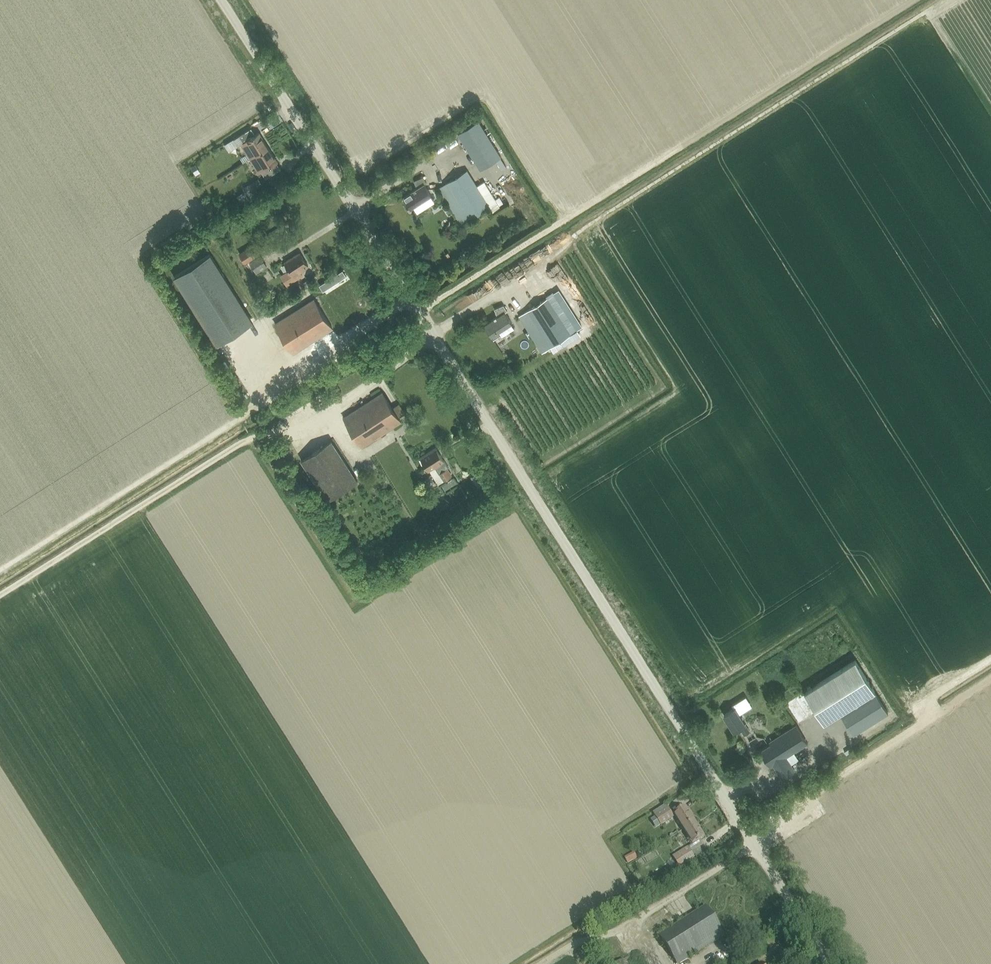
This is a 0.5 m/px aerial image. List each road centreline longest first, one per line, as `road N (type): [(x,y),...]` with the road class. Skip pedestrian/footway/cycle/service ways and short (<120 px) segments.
road 1 (unclassified): [(830,963),(222,0)]

